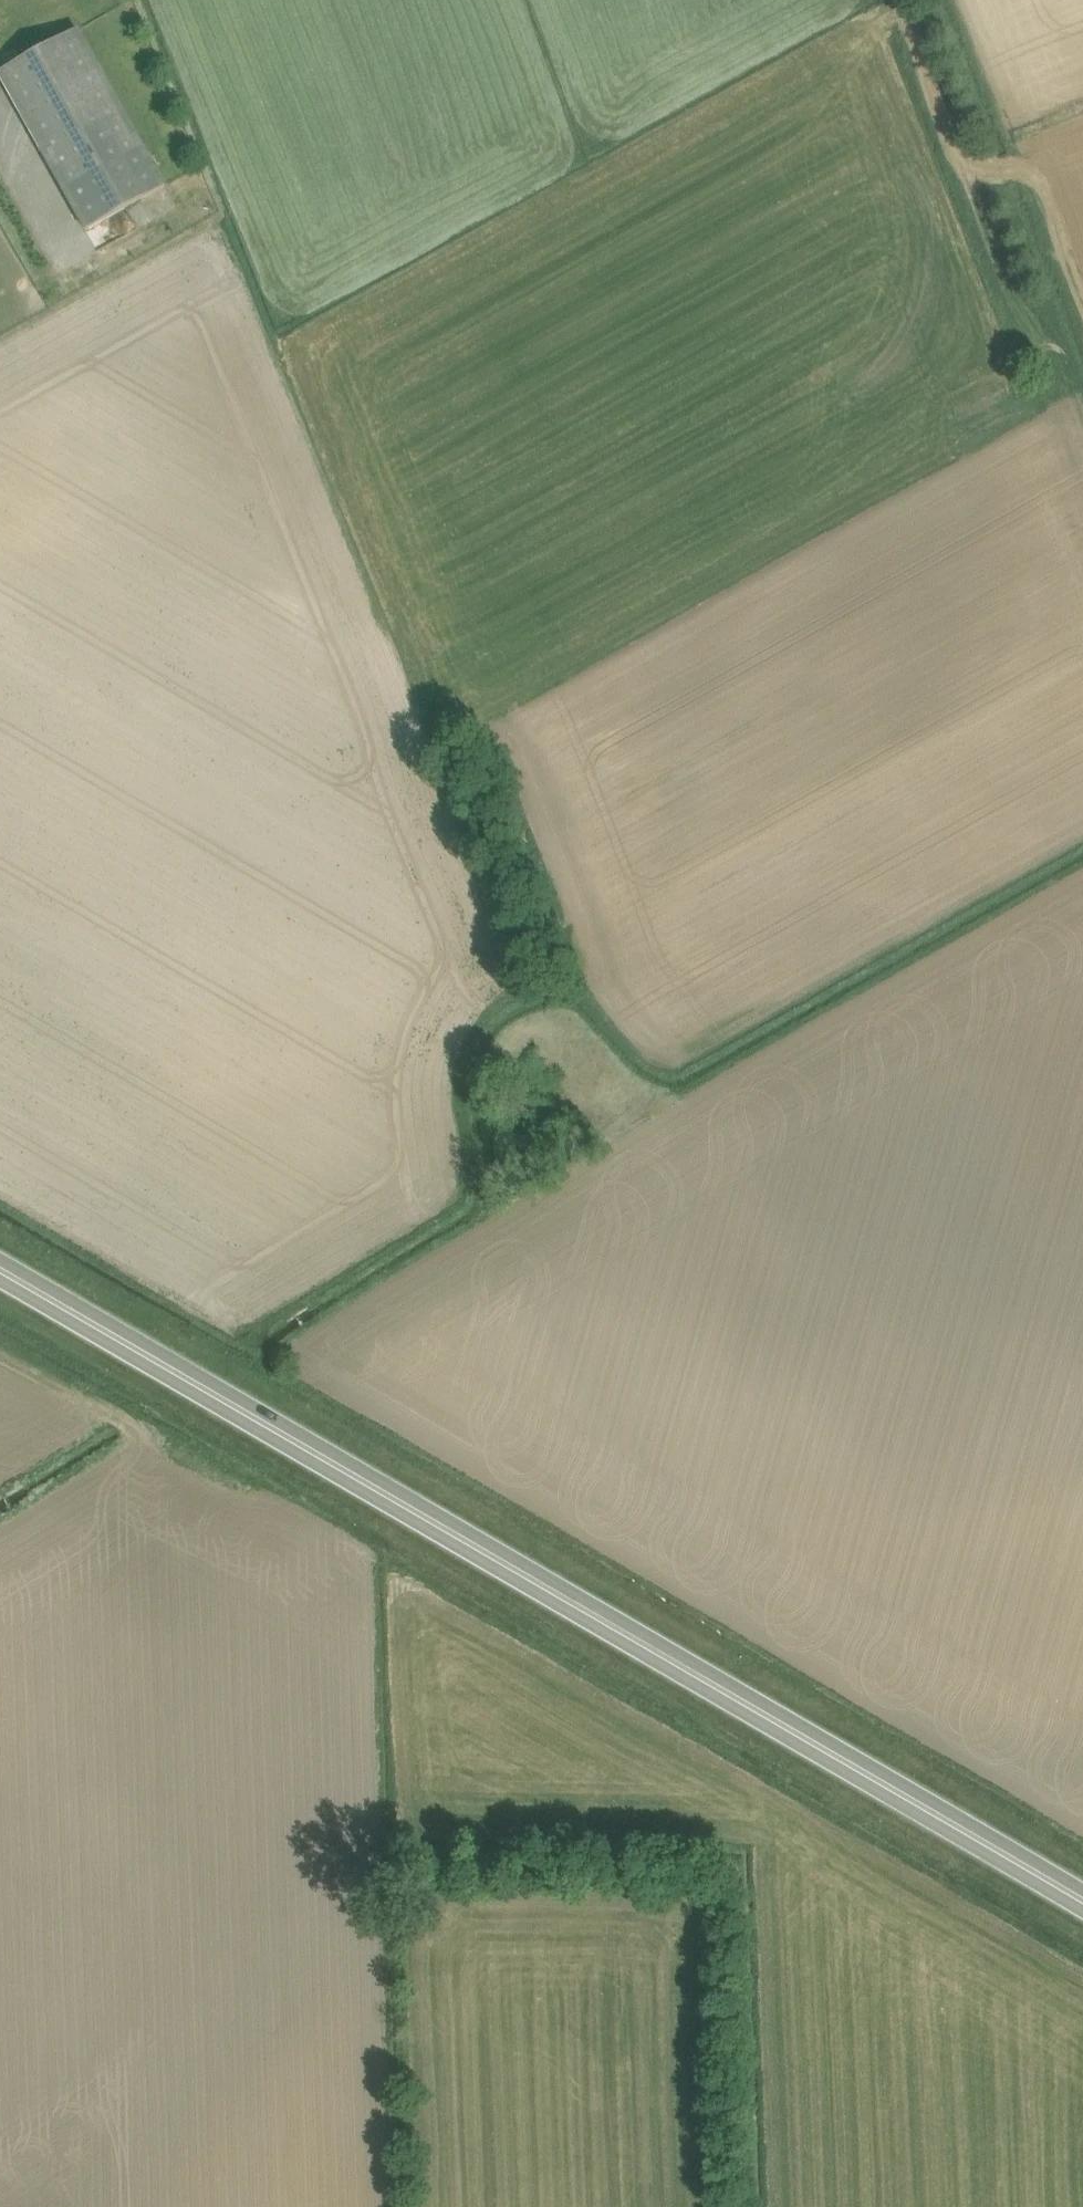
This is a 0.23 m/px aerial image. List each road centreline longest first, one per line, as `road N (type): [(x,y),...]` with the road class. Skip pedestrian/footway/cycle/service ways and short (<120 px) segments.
road 1 (primary): [(1082,1906),(0,1269)]
road 2 (track): [(978,153),(917,0)]

